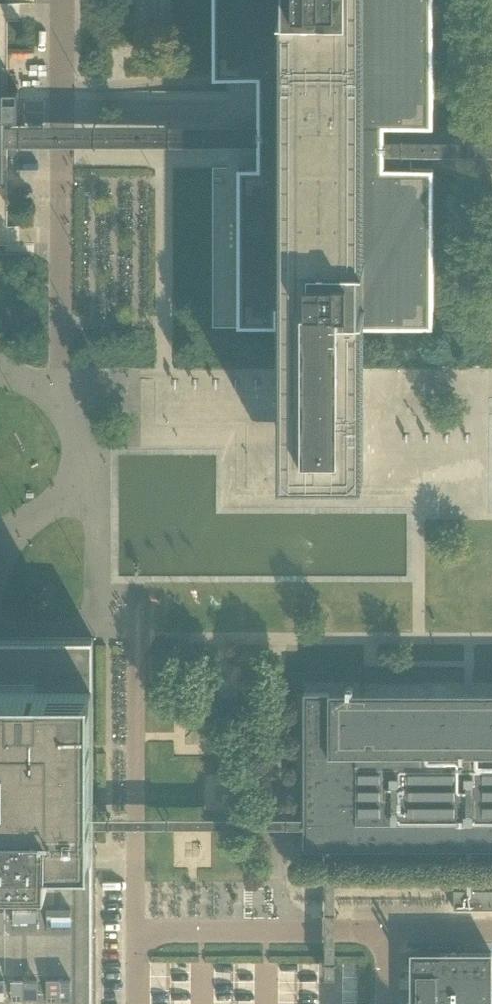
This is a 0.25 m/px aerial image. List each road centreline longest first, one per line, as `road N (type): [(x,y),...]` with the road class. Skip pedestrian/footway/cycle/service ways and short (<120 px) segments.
road 1 (unclassified): [(491,930),(387,930),(388,1003)]

